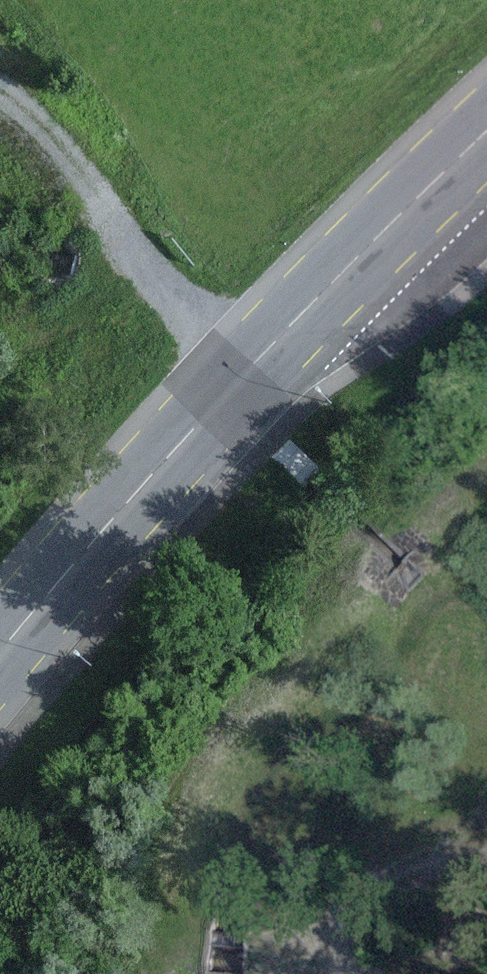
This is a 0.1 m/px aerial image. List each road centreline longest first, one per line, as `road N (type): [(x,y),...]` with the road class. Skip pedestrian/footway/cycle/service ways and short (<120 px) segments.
road 1 (primary): [(486,131),(236,383),(0,653)]
road 2 (track): [(236,383),(102,199),(0,96)]
road 3 (track): [(367,973),(337,937),(486,830)]

